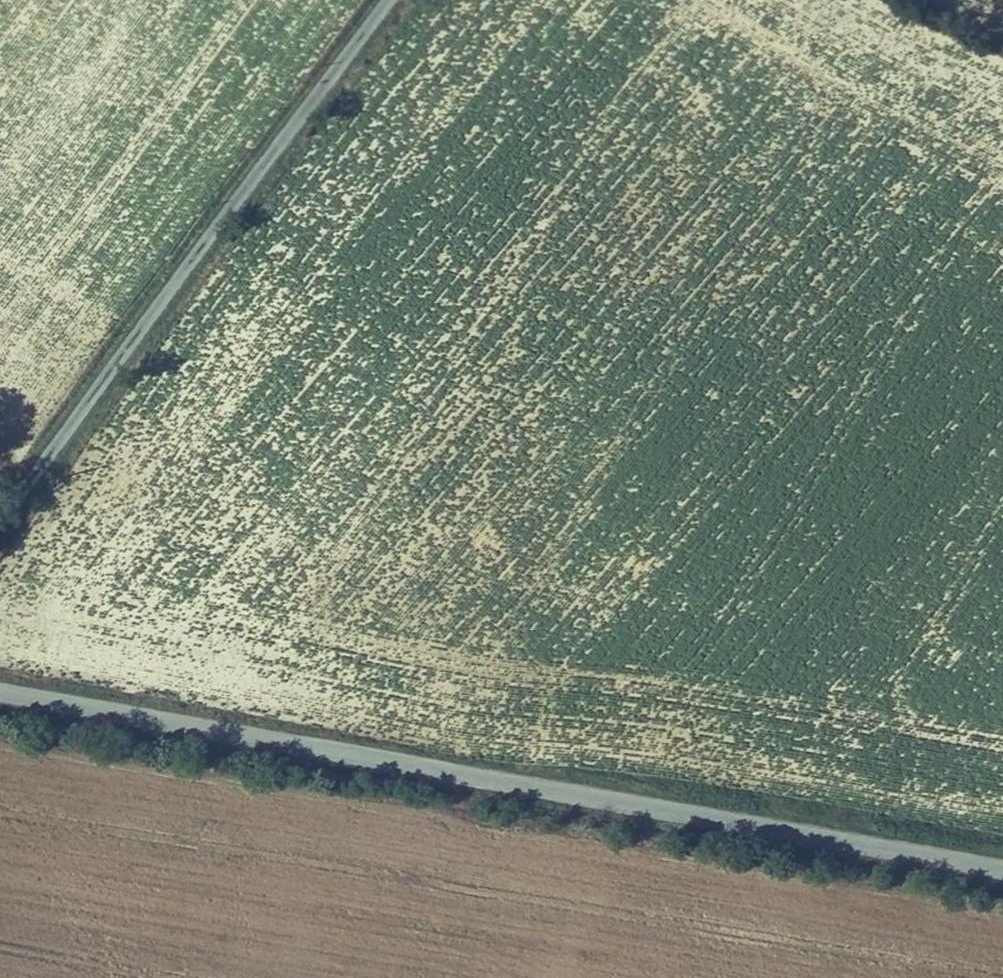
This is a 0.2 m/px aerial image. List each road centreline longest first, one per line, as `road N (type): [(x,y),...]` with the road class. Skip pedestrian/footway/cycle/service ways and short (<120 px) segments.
road 1 (tertiary): [(0,700),(1002,878)]
road 2 (unclassified): [(393,0),(0,549)]

